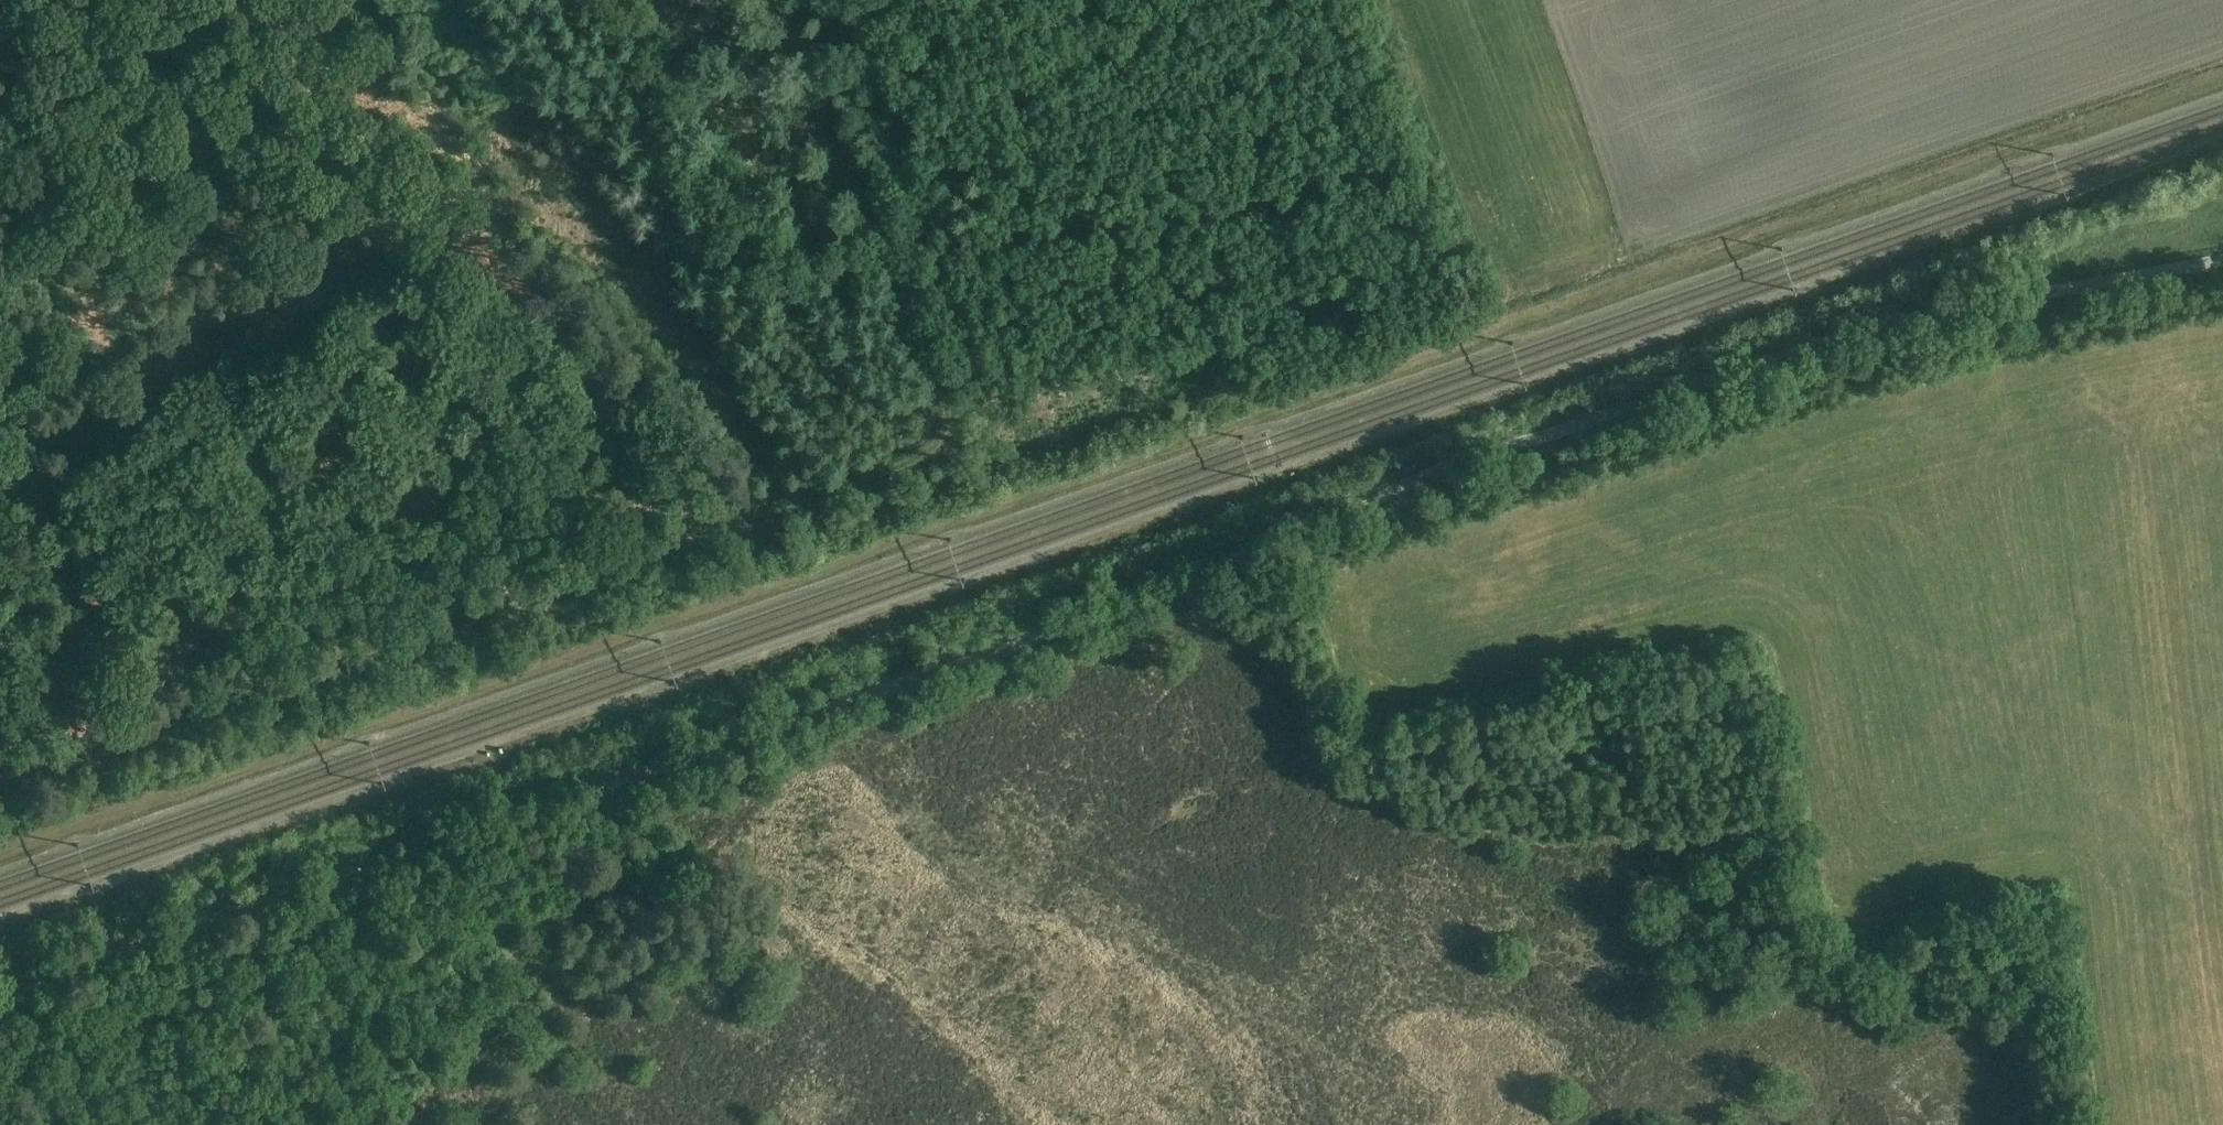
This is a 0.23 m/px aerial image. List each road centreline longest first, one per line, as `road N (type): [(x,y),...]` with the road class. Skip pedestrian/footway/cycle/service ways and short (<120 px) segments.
road 1 (track): [(0,768),(12,772),(945,441),(952,410),(800,0)]
road 2 (unclassified): [(1752,366),(1940,311),(2222,265)]

